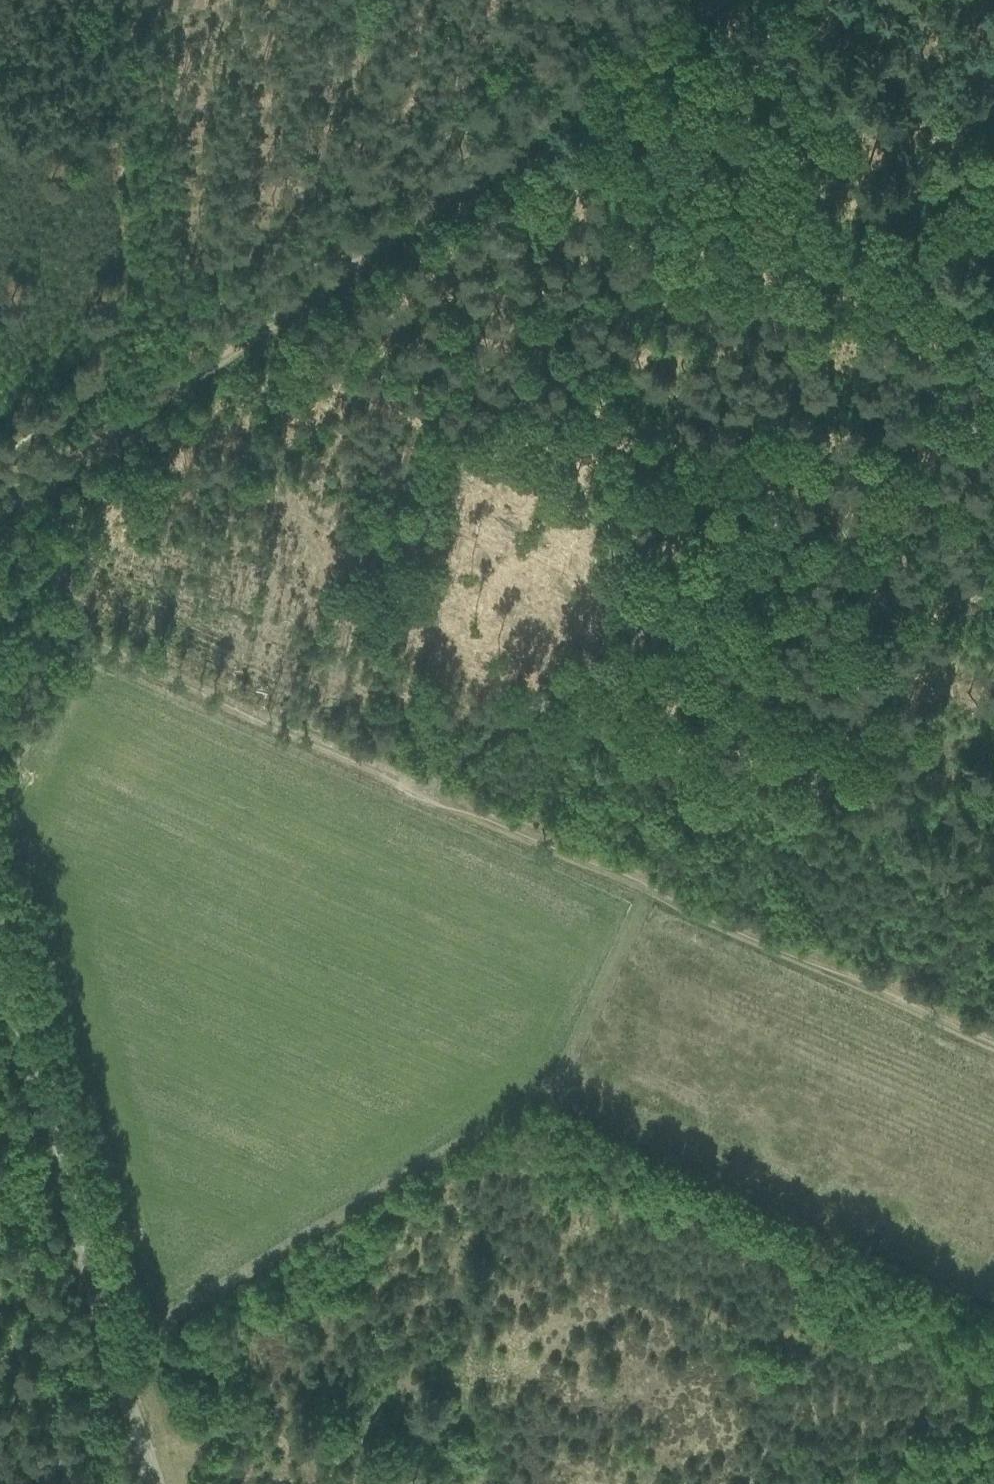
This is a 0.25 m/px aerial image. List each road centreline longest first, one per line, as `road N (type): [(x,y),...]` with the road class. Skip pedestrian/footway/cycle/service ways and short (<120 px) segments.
road 1 (track): [(993,1047),(0,612)]
road 2 (track): [(711,0),(346,266),(0,493)]
road 3 (unclassified): [(153,1483),(0,947)]

